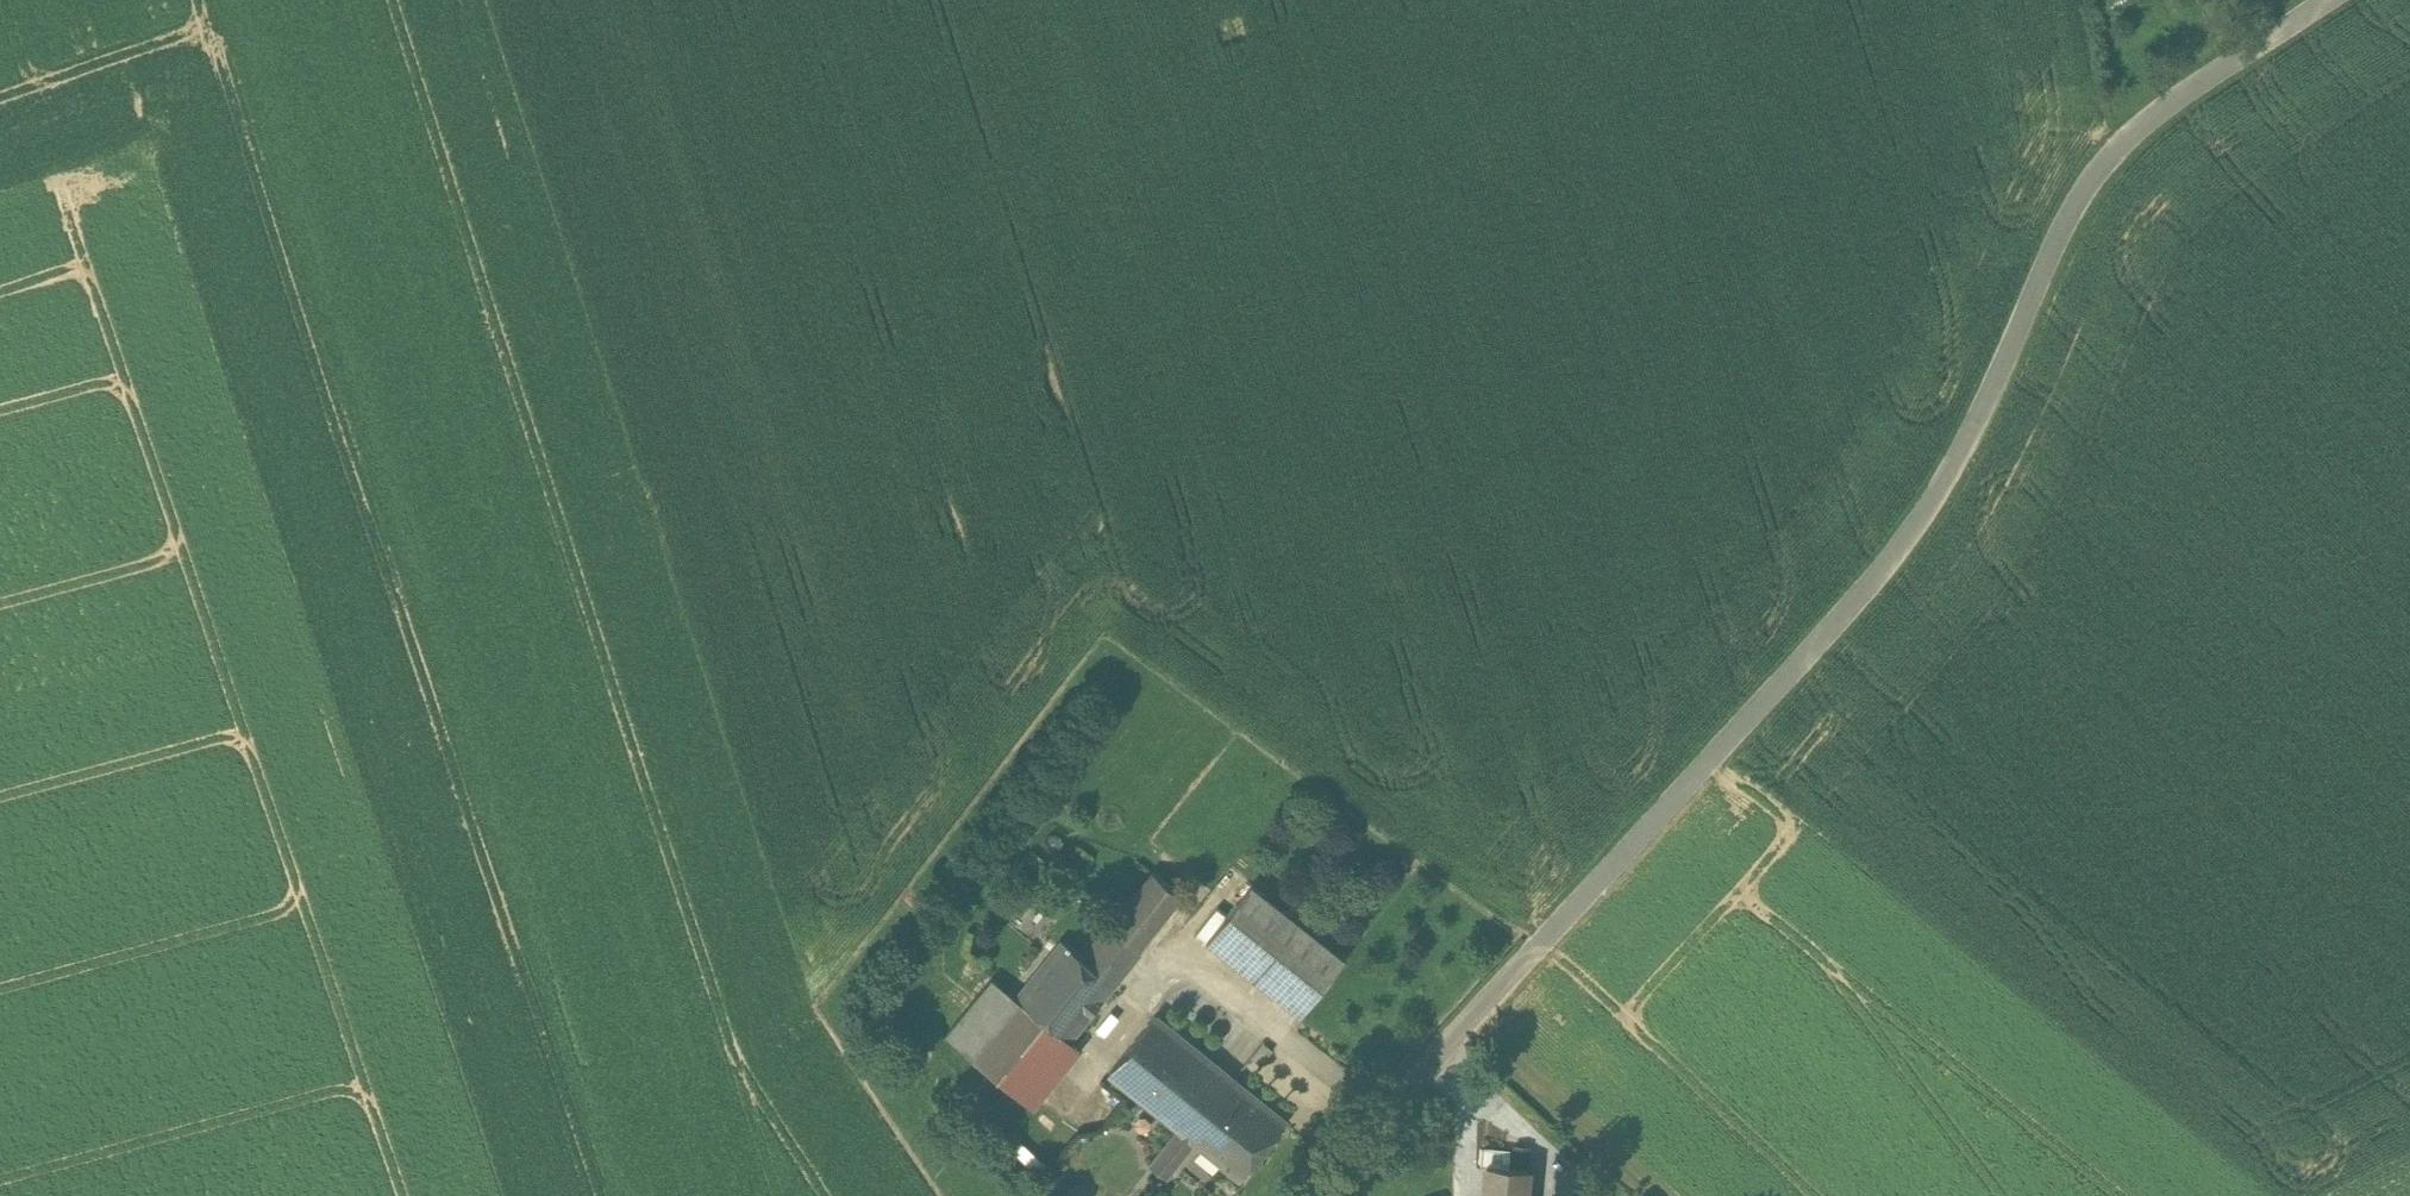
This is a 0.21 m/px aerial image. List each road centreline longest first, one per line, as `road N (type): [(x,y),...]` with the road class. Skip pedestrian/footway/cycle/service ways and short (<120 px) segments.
road 1 (tertiary): [(1317,1195),(1878,574),(1964,456),(2071,216),(2118,143),(2332,0)]

